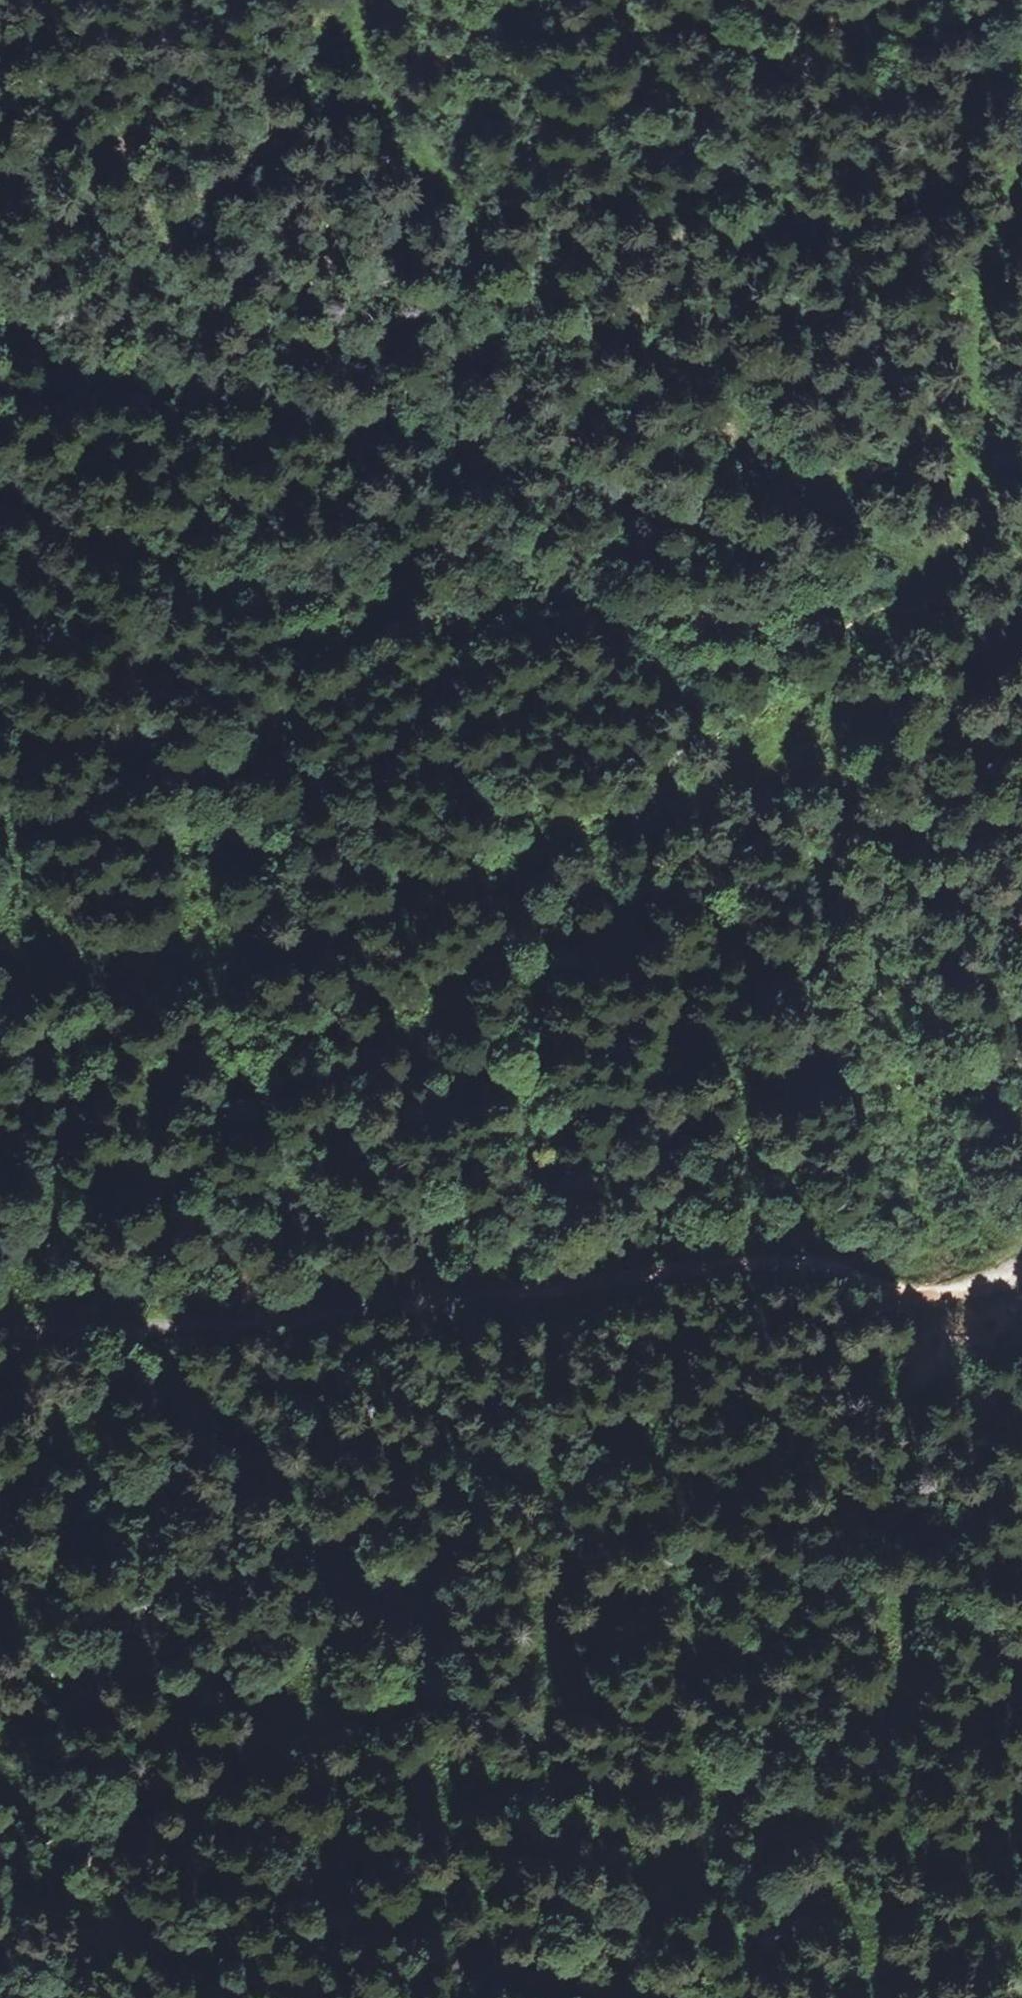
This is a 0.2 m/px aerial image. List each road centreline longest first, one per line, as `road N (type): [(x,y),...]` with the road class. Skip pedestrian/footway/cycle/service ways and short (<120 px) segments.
road 1 (unclassified): [(1021,1278),(951,1298),(783,1264),(702,1266),(343,1316),(0,1320)]

